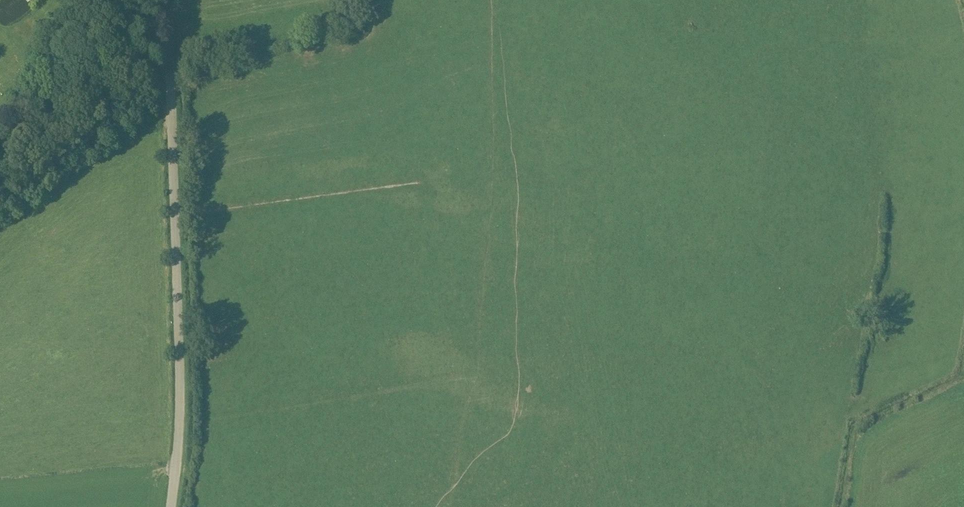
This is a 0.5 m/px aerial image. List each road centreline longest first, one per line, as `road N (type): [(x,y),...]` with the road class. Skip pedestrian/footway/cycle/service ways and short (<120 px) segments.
road 1 (unclassified): [(172,506),(182,341),(165,0)]

